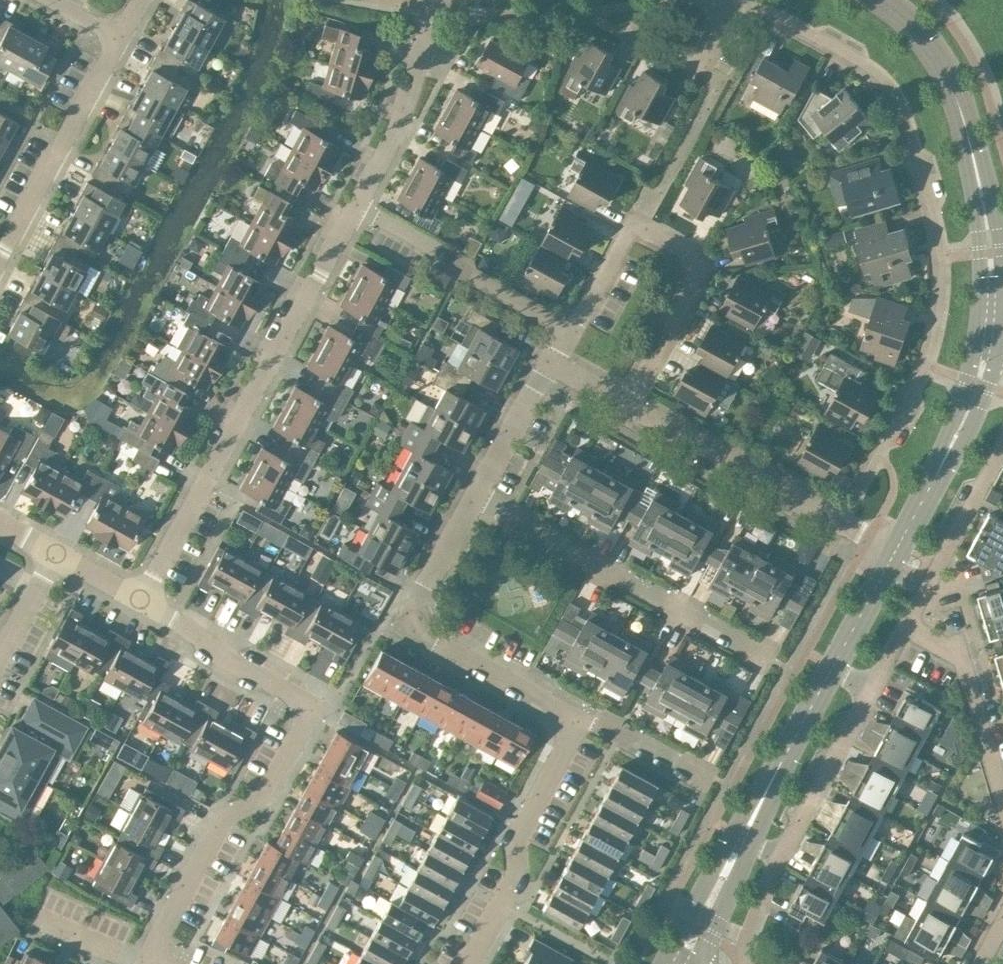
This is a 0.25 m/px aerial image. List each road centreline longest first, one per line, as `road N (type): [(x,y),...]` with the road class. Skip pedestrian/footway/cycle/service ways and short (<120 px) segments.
road 1 (residential): [(842,523),(929,365),(943,300),(938,225),(896,91),(867,65),(767,10),(722,4)]
road 2 (residential): [(146,963),(225,818),(267,794),(313,706),(142,602)]
road 3 (residential): [(142,602),(356,204)]
road 4 (residential): [(1002,785),(960,651),(908,625),(1002,449)]
road 5 (residential): [(626,405),(695,280),(692,257),(640,223),(630,226),(573,332)]
road 6 (tertiary): [(988,316),(990,246),(953,87),(930,46),(882,0)]
road 7 (residential): [(579,723),(408,625),(476,495)]
road 8 (residential): [(773,660),(476,495)]
road 9 (residential): [(722,4),(501,13),(433,6)]
road 10 (residential): [(470,963),(516,877),(518,834),(579,723)]
road 11 (tertiary): [(896,552),(978,383),(988,316)]
road 12 (unclassified): [(0,258),(121,36)]
road 13 (unclassified): [(573,332),(356,204)]
road 14 (residential): [(626,405),(842,523)]
road 15 (residential): [(356,204),(402,120),(433,6)]
road 16 (tertiary): [(742,838),(832,665)]
road 17 (residential): [(779,858),(874,688)]
road 18 (residential): [(476,495),(552,363)]
road 19 (residential): [(722,4),(697,68),(628,32)]
road 20 (tertiary): [(680,963),(742,838)]
road 21 (residential): [(702,778),(609,723),(579,723)]
road 22 (tertiary): [(832,665),(896,552)]

